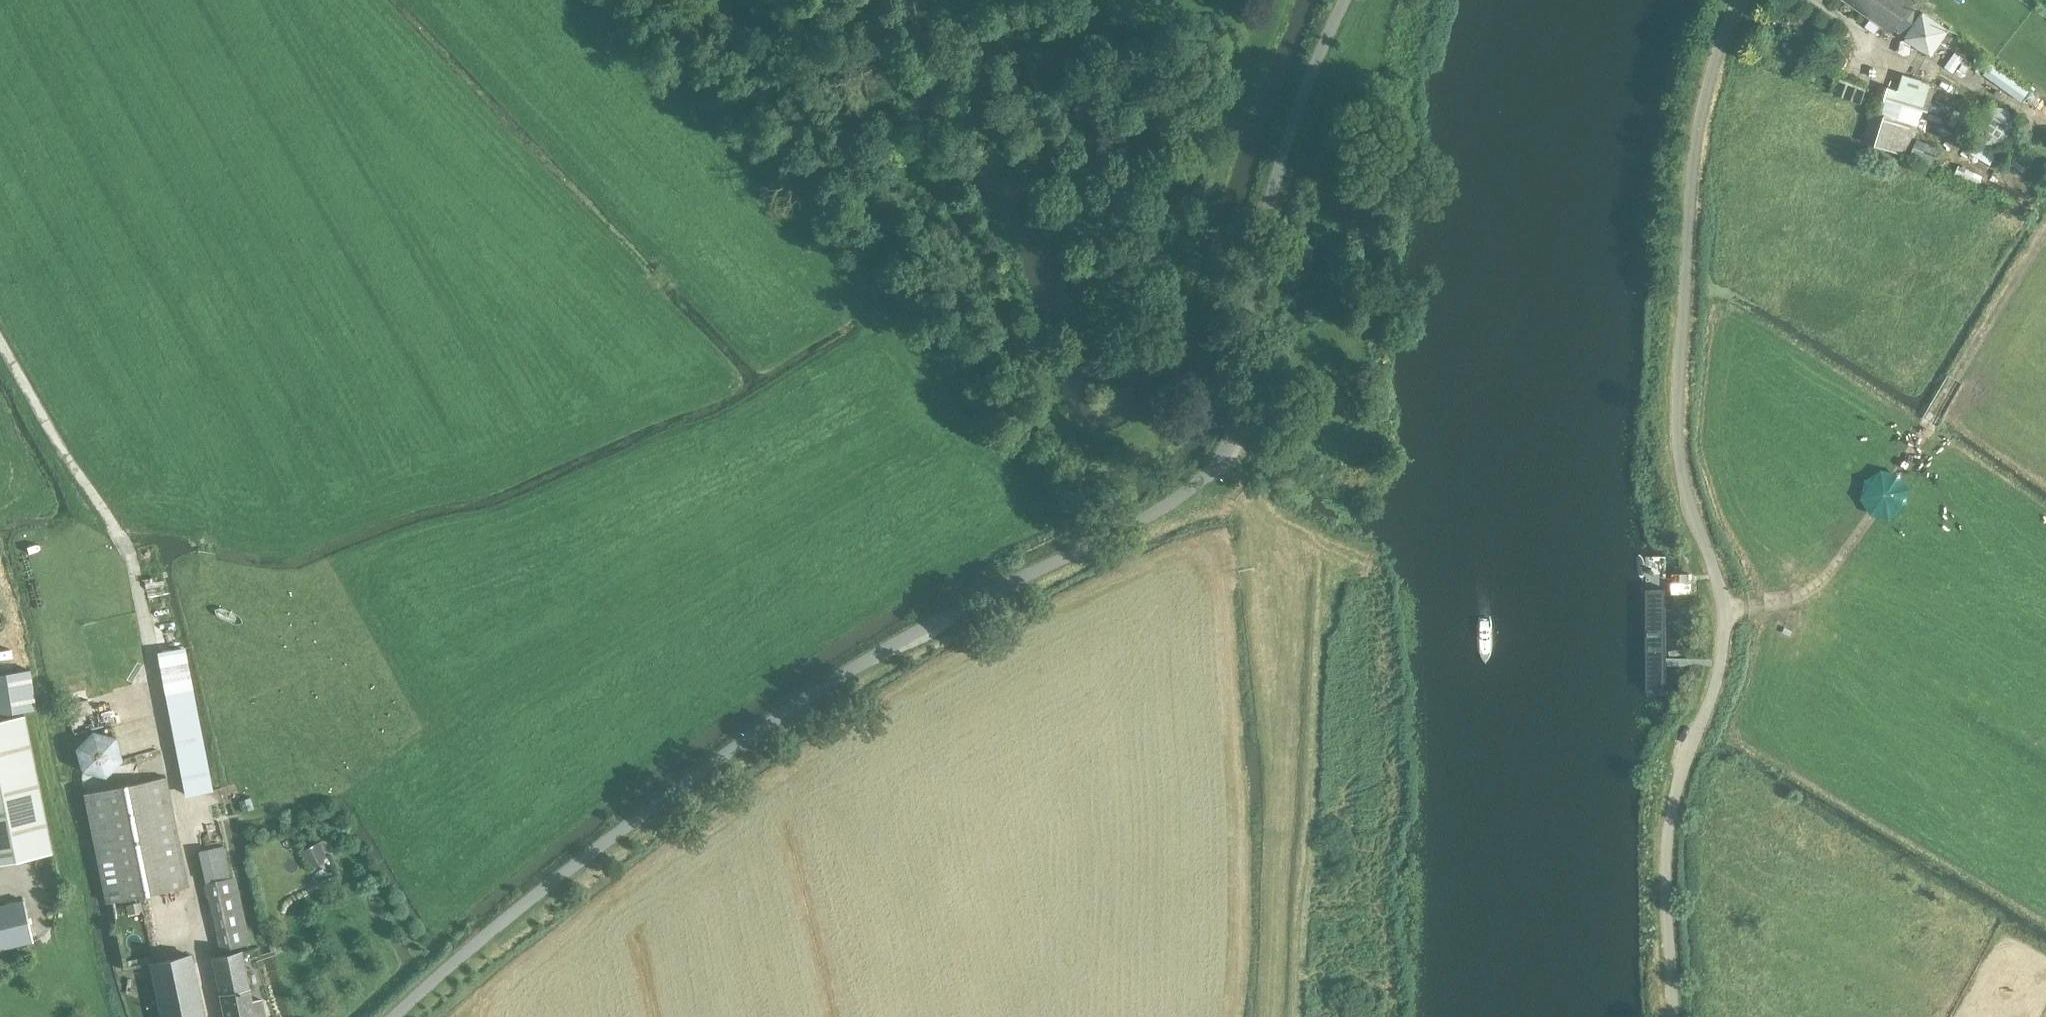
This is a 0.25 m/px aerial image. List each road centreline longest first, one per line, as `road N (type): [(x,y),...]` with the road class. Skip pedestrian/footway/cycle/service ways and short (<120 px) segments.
road 1 (unclassified): [(393,1016),(588,855),(823,688),(1152,515),(1205,475),(1232,433),(1276,182),(1344,0)]
road 2 (unclassified): [(1675,1016),(1666,898),(1671,804),(1724,659),(1728,605),(1684,495),(1678,374),(1704,102),(1740,0)]
road 3 (track): [(220,1016),(129,549),(75,472),(0,337)]
road 4 (track): [(1283,981),(1305,572),(1244,485),(1216,463)]
road 5 (track): [(2045,235),(1826,599),(1728,605)]

